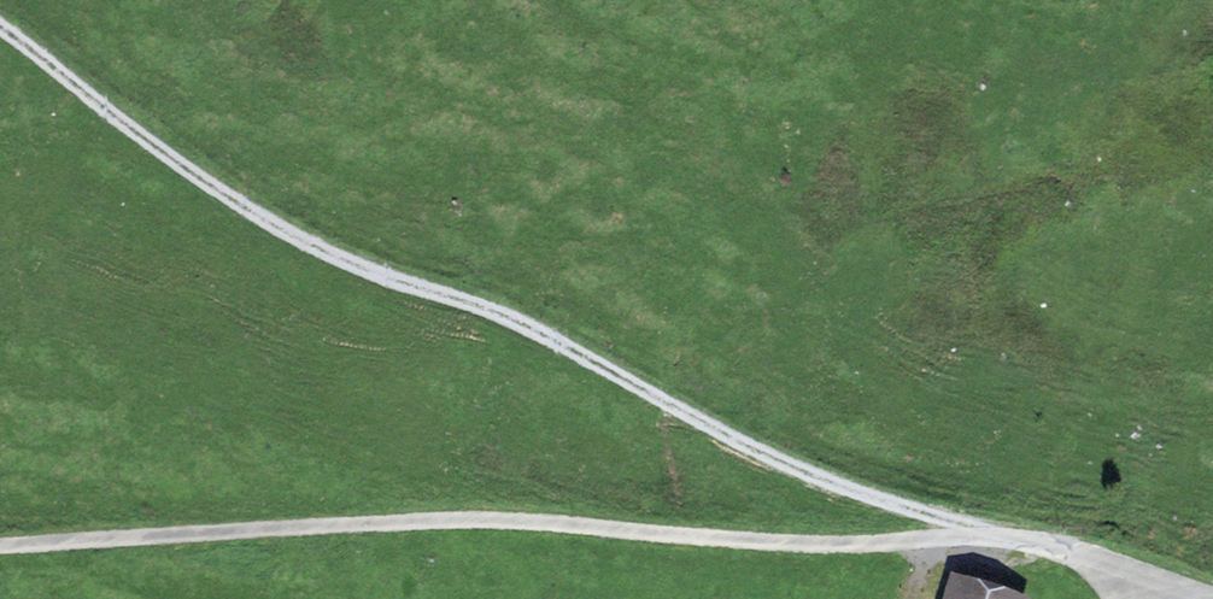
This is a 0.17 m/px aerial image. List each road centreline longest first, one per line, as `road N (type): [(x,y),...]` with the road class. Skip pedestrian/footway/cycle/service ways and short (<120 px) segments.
road 1 (track): [(1185,598),(1058,549),(986,543),(840,549),(461,525),(0,551)]
road 2 (track): [(986,543),(757,456),(544,333),(323,253),(105,112),(0,32)]

